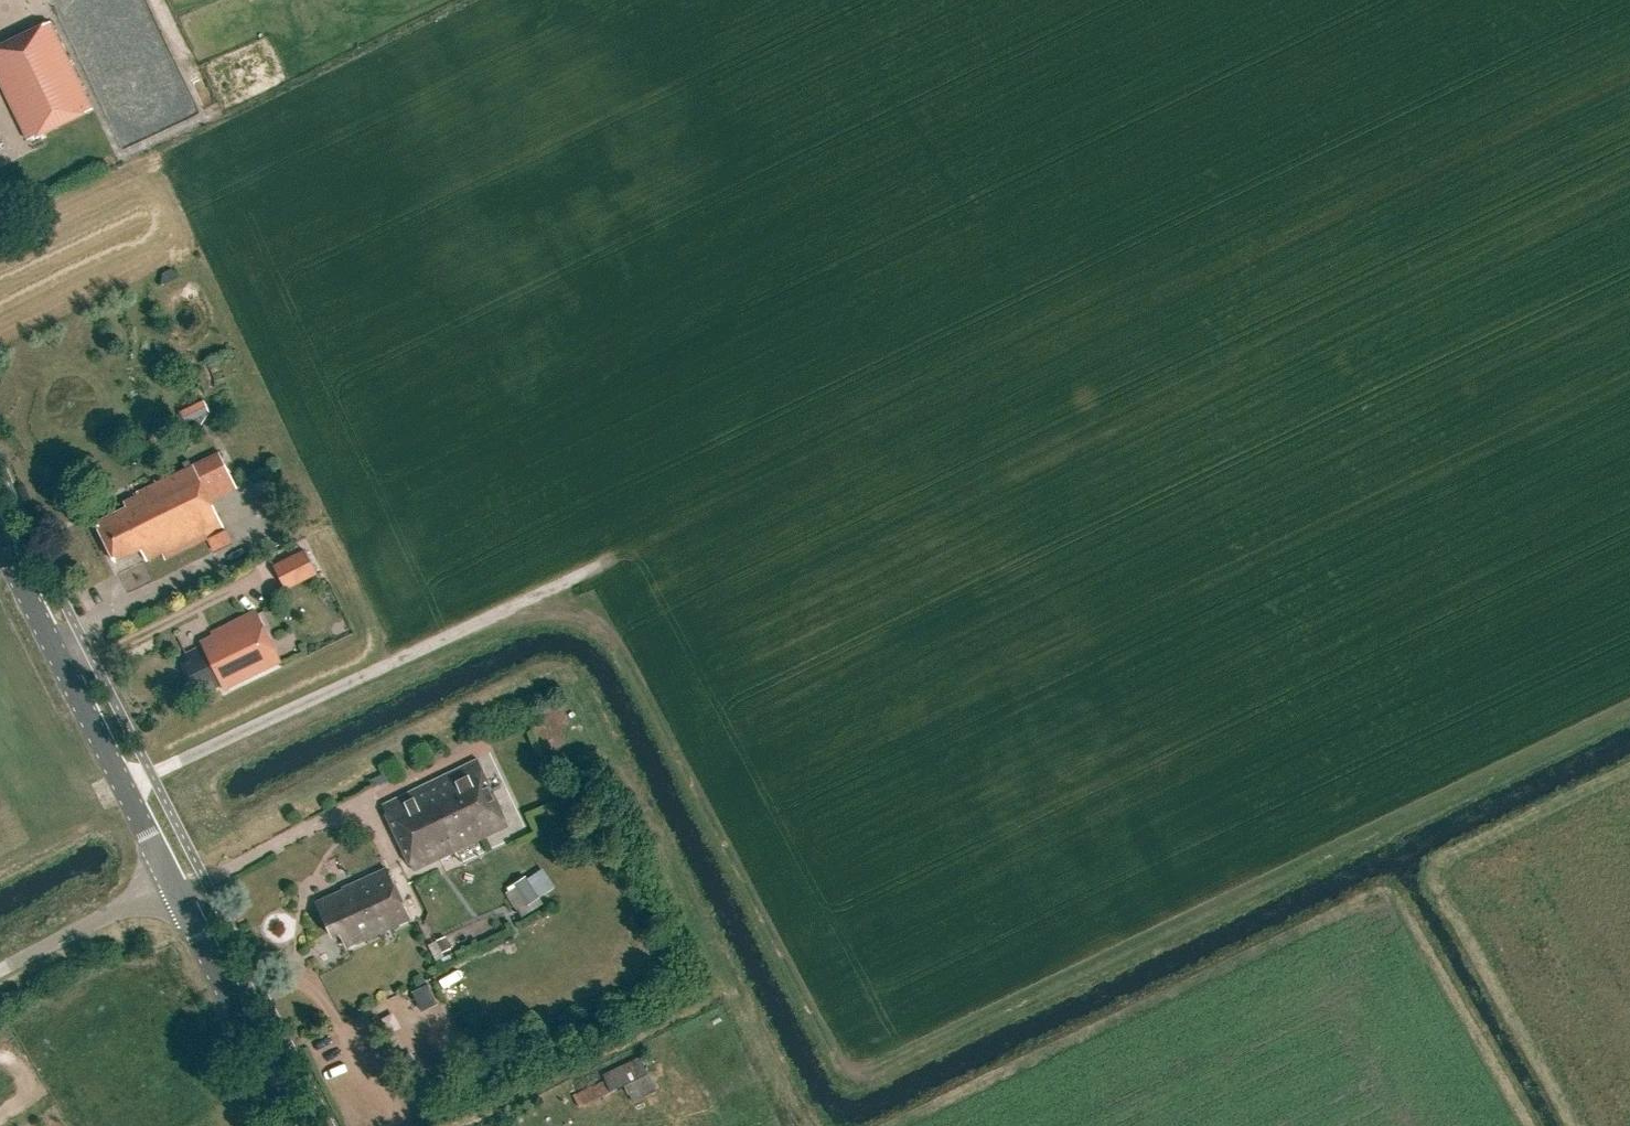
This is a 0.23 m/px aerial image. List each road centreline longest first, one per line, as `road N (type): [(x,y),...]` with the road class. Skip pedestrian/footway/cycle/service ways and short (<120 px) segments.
road 1 (secondary): [(170,880),(0,534)]
road 2 (secondary): [(296,1125),(170,880)]
road 3 (unclassified): [(170,880),(0,971)]

